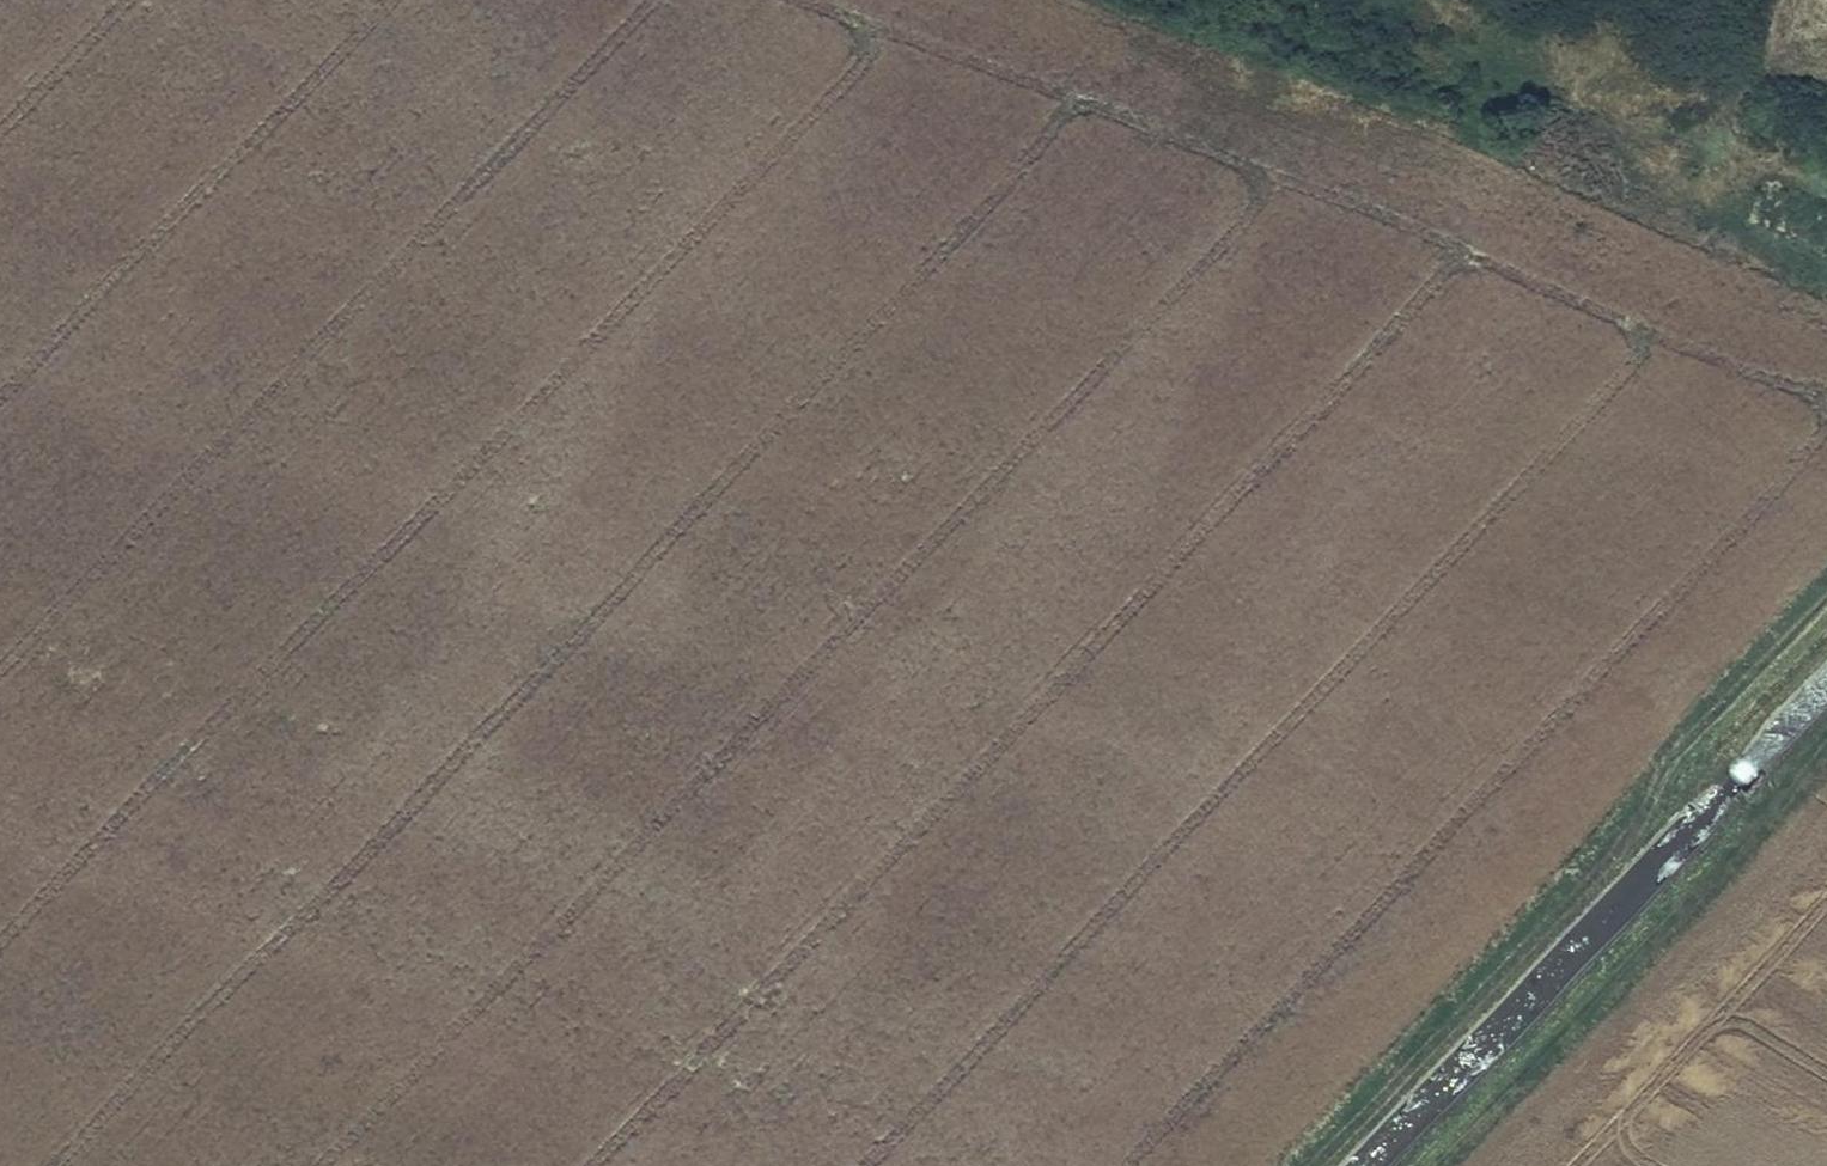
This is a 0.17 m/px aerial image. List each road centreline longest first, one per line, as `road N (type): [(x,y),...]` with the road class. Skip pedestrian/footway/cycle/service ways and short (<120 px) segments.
road 1 (track): [(1317,1165),(1617,862),(1679,748),(1826,603)]

